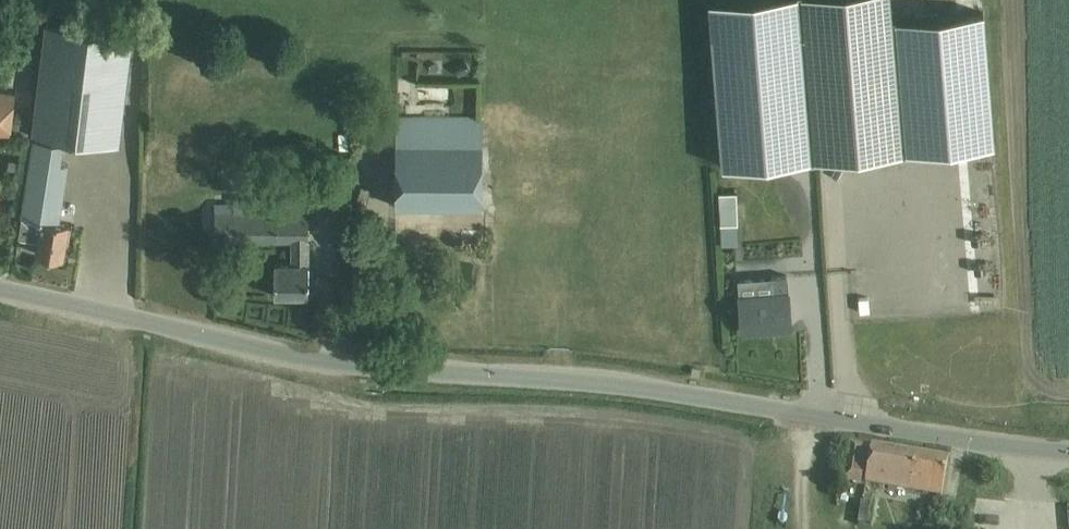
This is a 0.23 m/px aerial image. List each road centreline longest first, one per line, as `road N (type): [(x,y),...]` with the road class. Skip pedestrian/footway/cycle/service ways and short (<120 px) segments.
road 1 (unclassified): [(0,298),(285,361),(578,382),(1068,452)]

